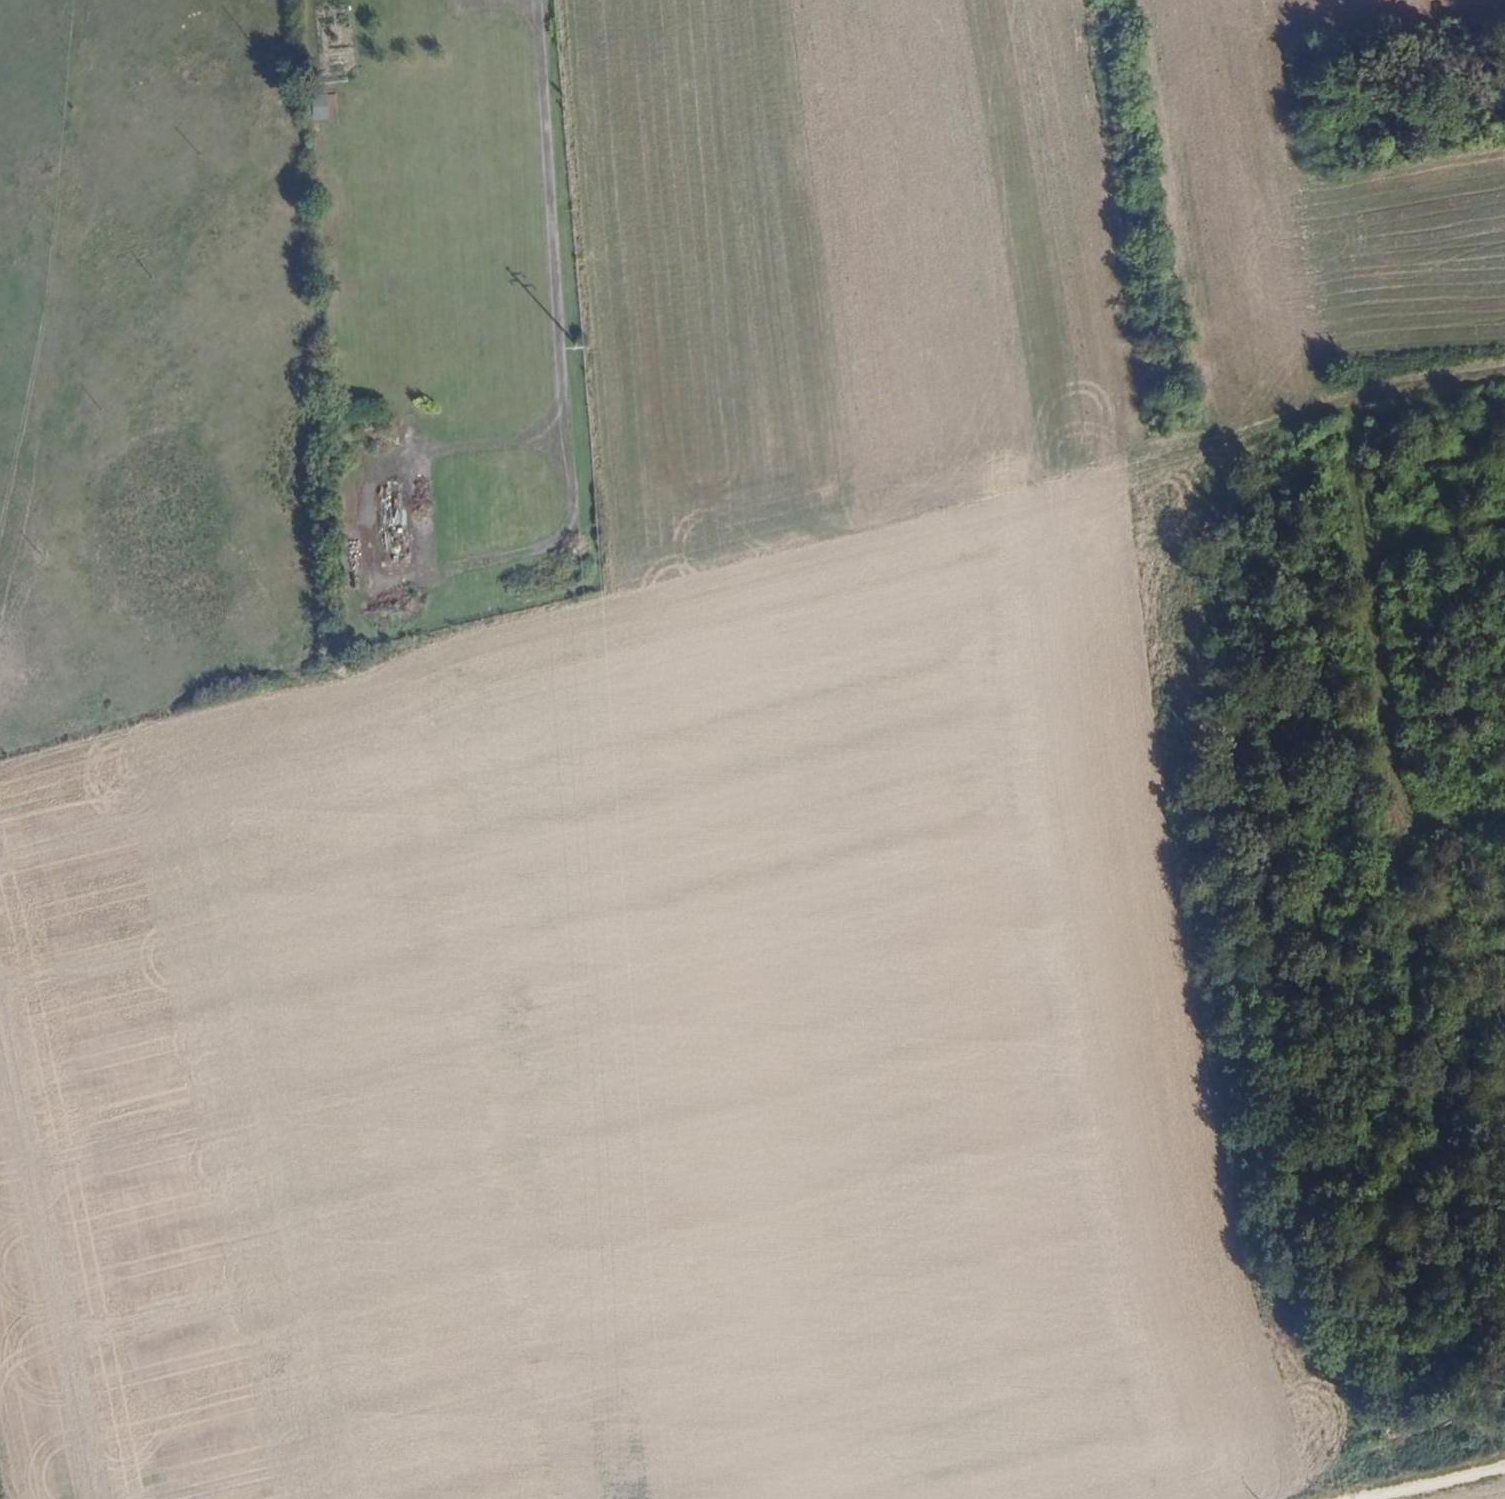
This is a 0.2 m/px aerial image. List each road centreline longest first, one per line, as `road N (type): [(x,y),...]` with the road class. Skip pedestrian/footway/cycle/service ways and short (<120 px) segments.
road 1 (track): [(577,531),(563,433),(542,0)]
road 2 (track): [(1504,1467),(1359,1498)]

